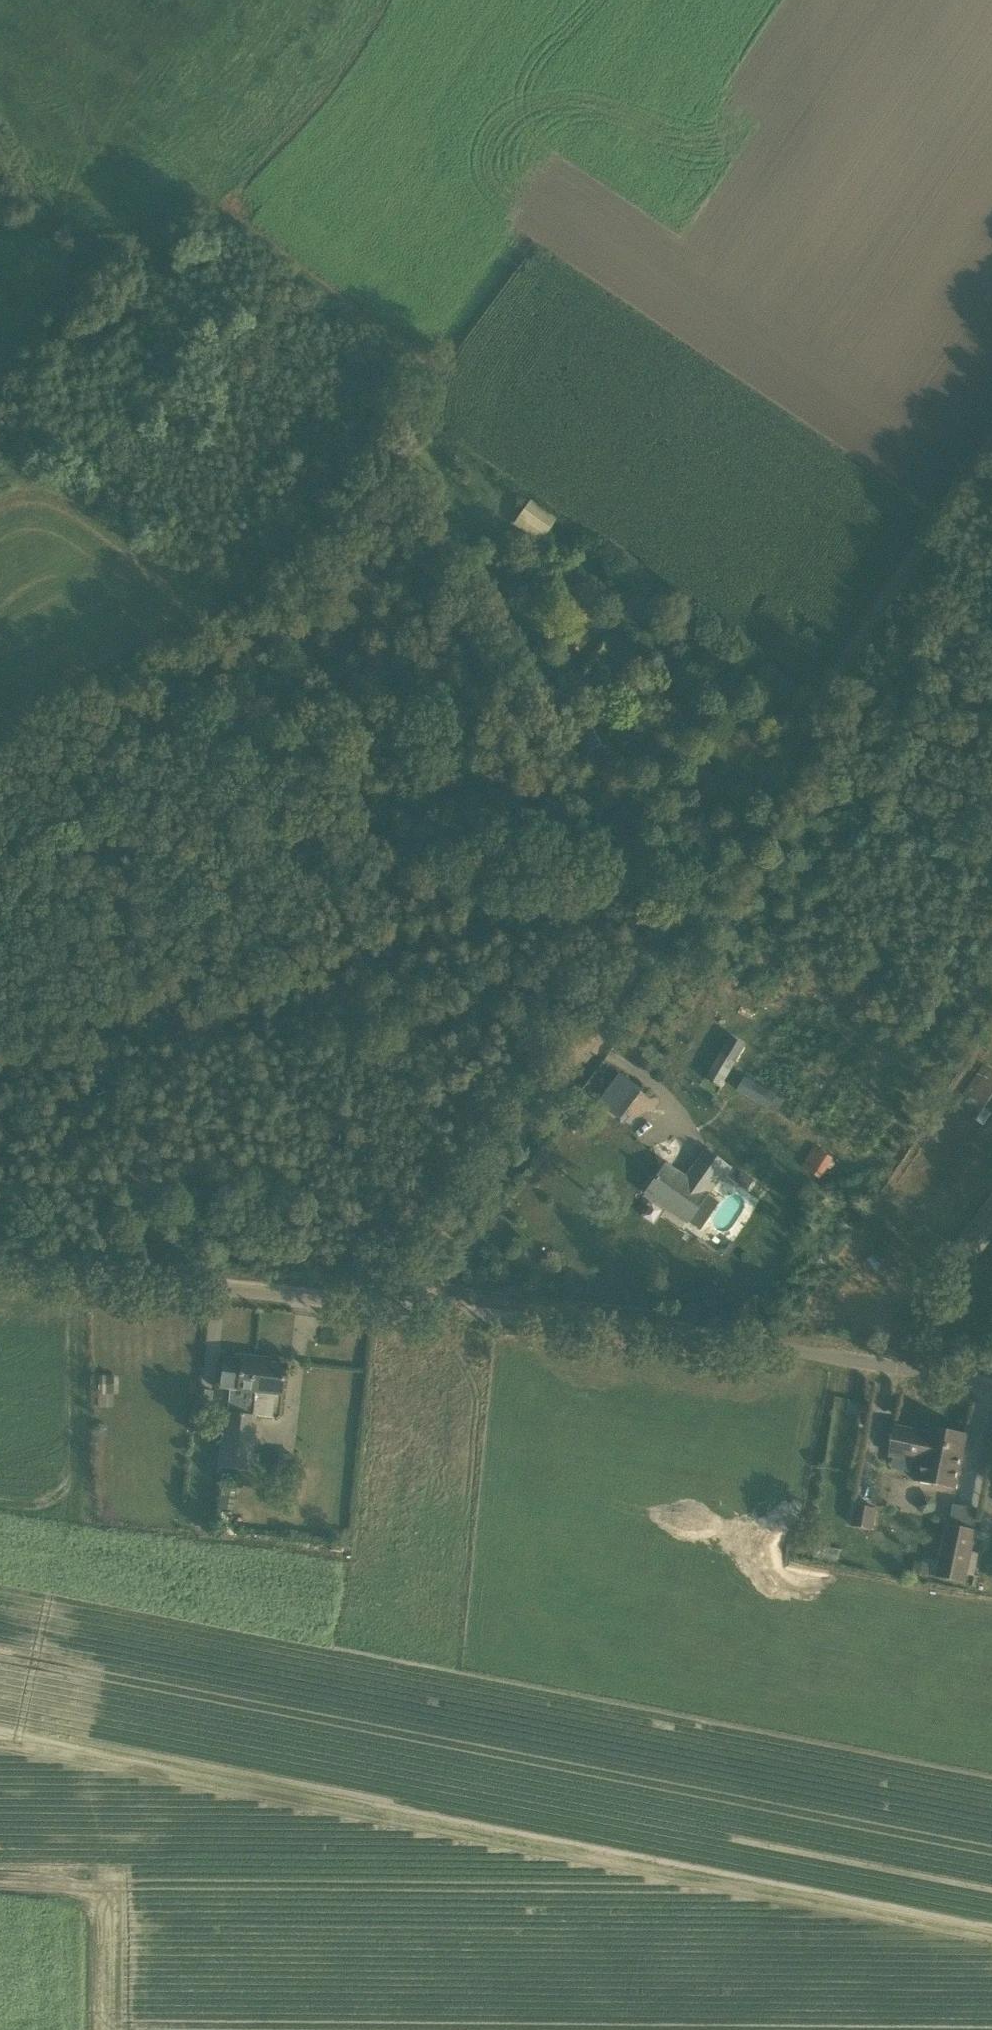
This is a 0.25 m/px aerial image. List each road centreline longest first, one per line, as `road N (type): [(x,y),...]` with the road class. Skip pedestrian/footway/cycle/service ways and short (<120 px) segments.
road 1 (track): [(411,1313),(991,442)]
road 2 (unclassified): [(991,1385),(837,1360),(0,1268)]
road 3 (track): [(0,713),(297,538),(434,375),(219,200)]

